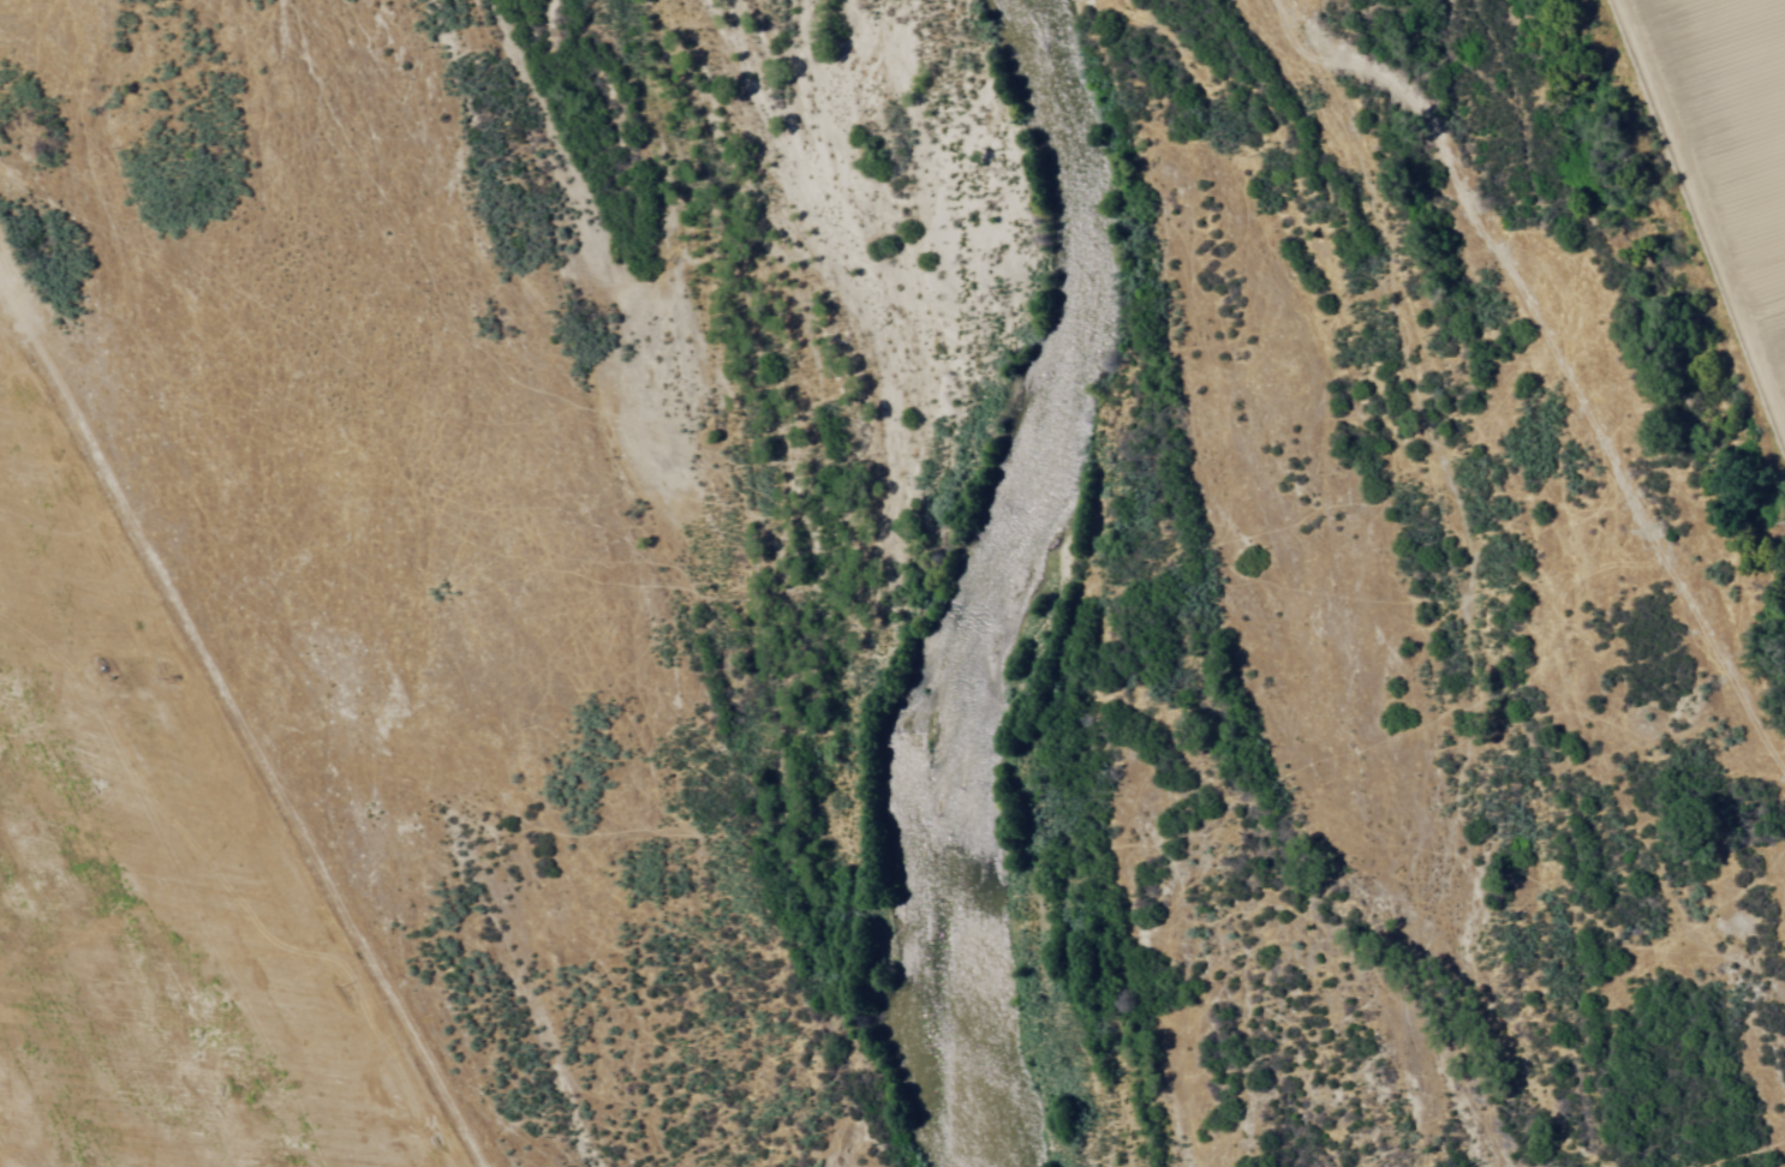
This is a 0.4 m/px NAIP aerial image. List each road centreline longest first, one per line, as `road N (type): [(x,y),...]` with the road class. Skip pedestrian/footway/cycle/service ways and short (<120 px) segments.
road 1 (track): [(1784,485),(1660,46),(1639,0)]
road 2 (residential): [(455,1013),(495,1166)]

